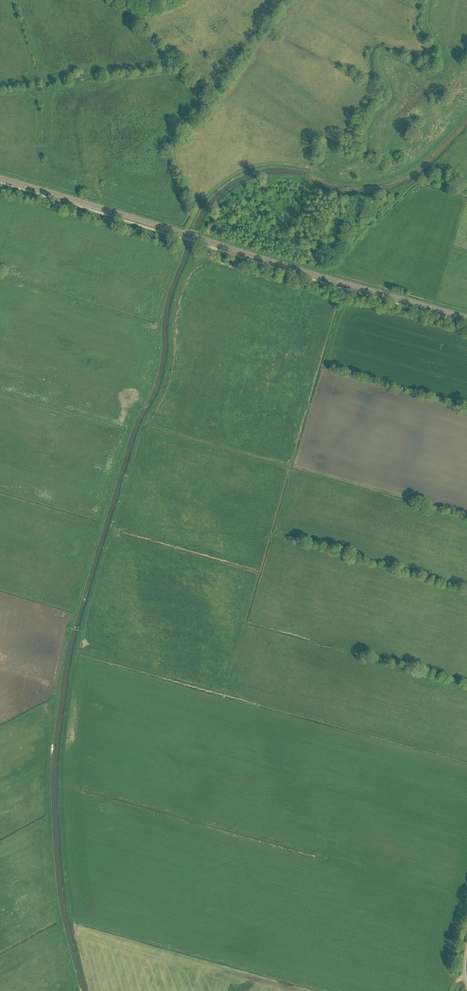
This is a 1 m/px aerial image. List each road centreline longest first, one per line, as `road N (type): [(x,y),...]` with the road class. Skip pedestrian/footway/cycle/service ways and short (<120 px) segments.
road 1 (tertiary): [(466,318),(0,178)]
road 2 (track): [(72,628),(132,430),(158,369),(163,309),(186,239)]
road 3 (track): [(466,112),(394,175),(343,180),(262,165),(234,175),(197,212)]

